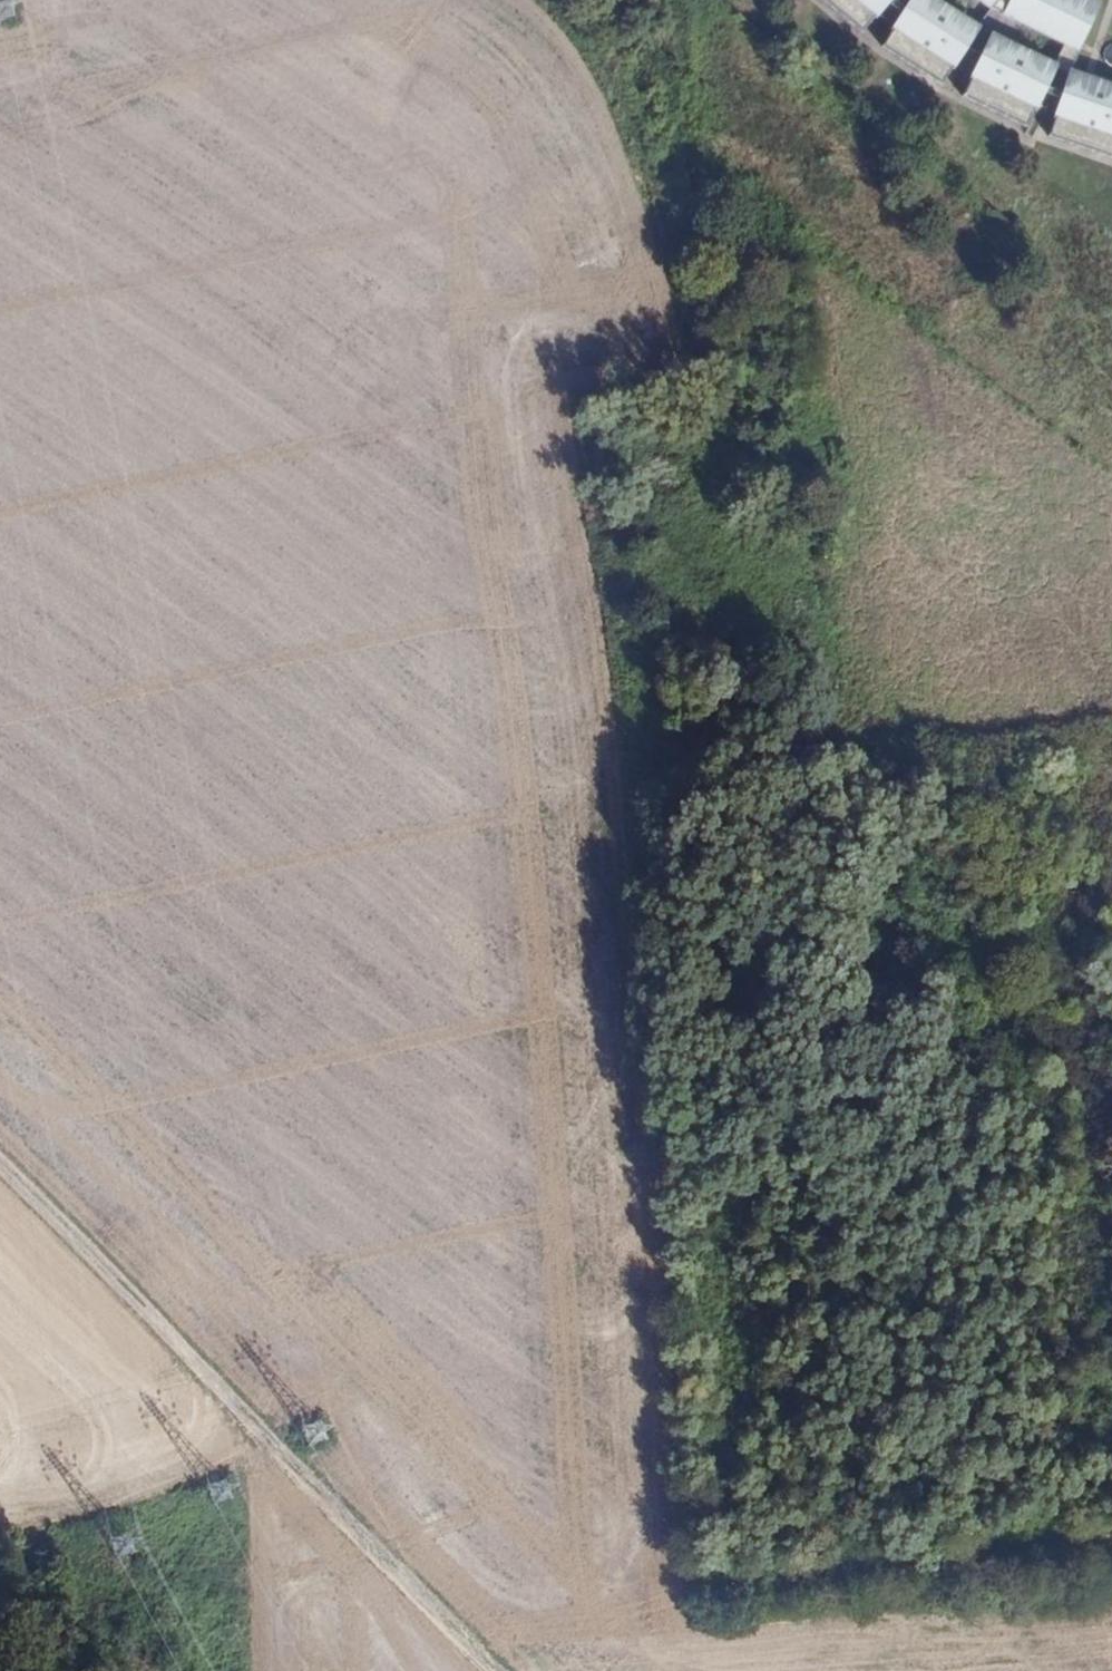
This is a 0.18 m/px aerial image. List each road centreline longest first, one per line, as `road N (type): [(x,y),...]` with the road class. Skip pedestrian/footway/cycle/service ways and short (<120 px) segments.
road 1 (track): [(507,1670),(0,1158)]
road 2 (track): [(67,1670),(305,1467)]

